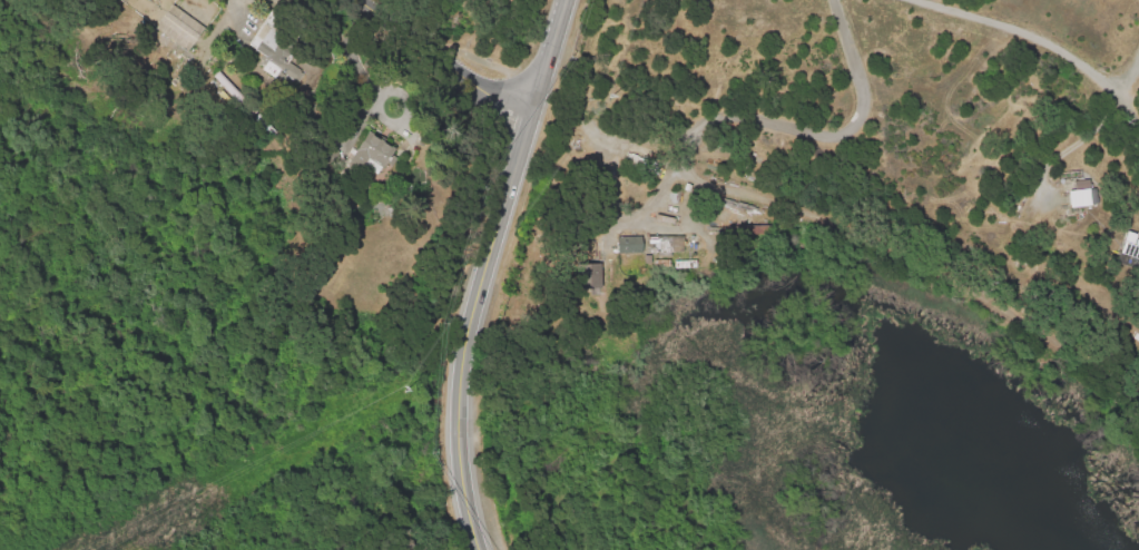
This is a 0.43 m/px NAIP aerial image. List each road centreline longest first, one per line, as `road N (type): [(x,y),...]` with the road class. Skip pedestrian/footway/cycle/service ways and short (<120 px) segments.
road 1 (secondary): [(478,549),(461,492),(460,369),(529,114)]
road 2 (secondary): [(529,114),(439,69),(353,0)]

